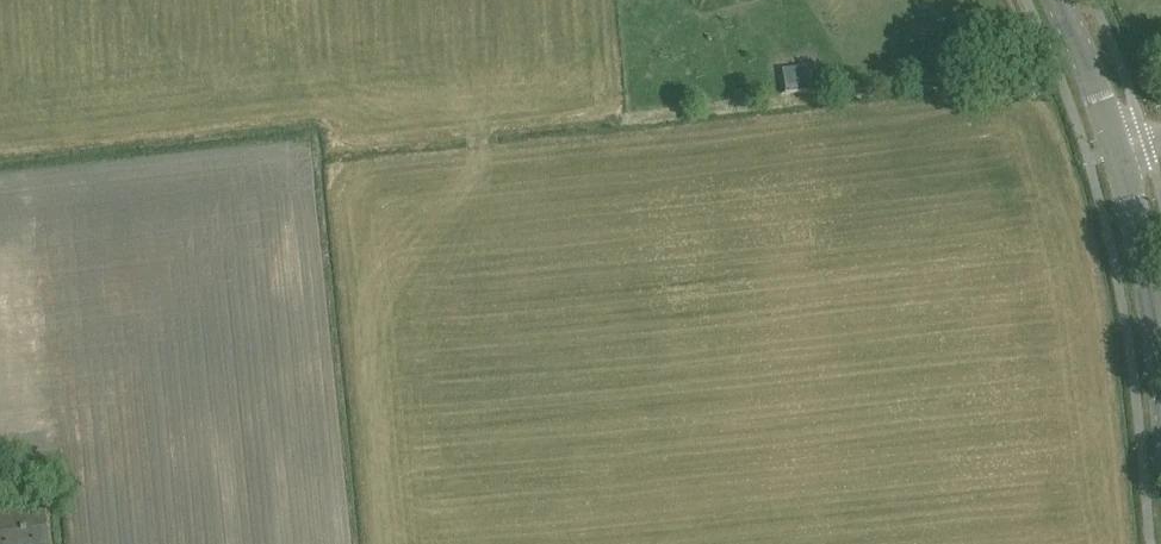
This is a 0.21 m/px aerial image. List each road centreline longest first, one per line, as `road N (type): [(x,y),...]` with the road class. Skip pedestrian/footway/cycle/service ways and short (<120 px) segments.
road 1 (secondary): [(1160,350),(1120,151)]
road 2 (secondary): [(1120,151),(1059,0)]

